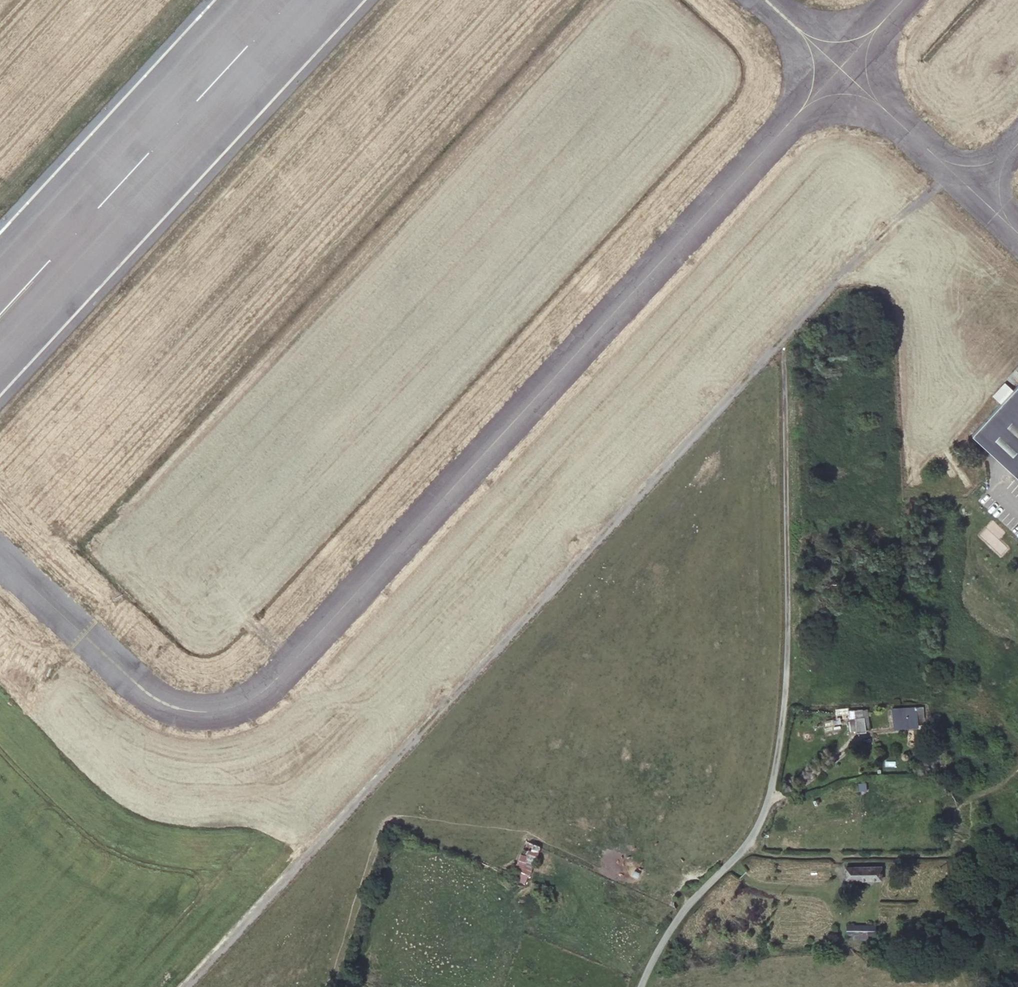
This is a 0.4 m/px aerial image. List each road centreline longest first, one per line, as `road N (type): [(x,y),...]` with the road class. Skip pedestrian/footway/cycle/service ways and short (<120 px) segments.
road 1 (track): [(783,692),(779,347)]
road 2 (unclassified): [(971,795),(737,850)]
road 3 (residential): [(636,986),(664,934),(737,850)]
road 4 (residential): [(737,850),(766,799),(783,692)]

